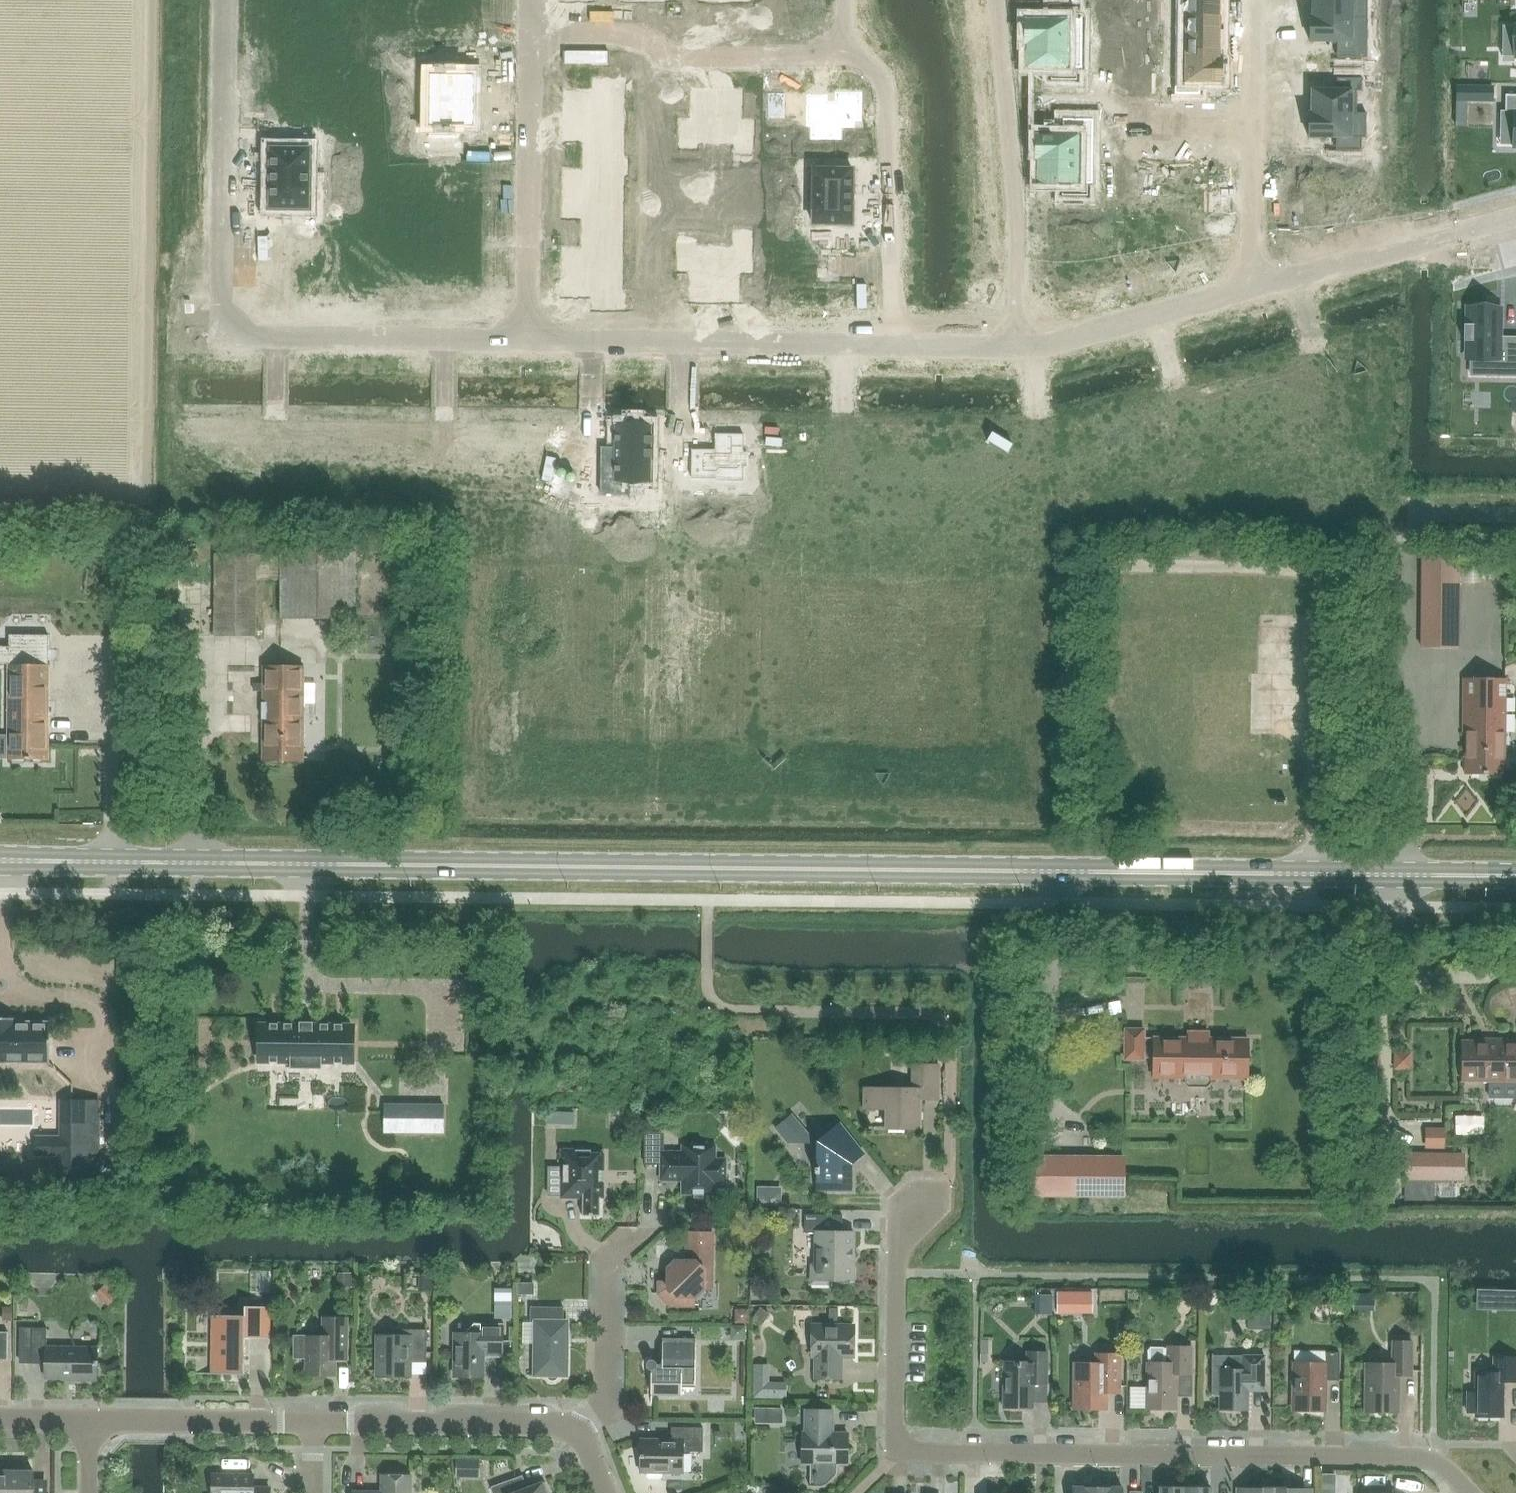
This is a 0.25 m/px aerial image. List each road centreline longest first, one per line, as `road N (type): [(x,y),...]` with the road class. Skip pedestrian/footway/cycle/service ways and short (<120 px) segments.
road 1 (primary): [(1515,870),(0,852)]
road 2 (primary): [(0,870),(1515,884)]
road 3 (residential): [(1469,1492),(1443,1467),(1420,1459),(895,1453),(897,1238),(947,1183)]
road 4 (residential): [(526,341),(892,345)]
road 5 (residential): [(1015,347),(1016,225),(997,0)]
road 6 (residential): [(221,338),(225,0)]
road 7 (residential): [(532,36),(635,36),(672,59),(844,59)]
road 8 (residential): [(844,59),(872,69),(884,87),(892,345)]
road 9 (residential): [(526,341),(532,36)]
road 10 (residential): [(221,338),(526,341)]
road 11 (residential): [(1258,286),(1251,257),(1253,0)]
road 12 (residential): [(1258,286),(1515,218)]
road 13 (residential): [(313,1422),(578,1432)]
road 14 (residential): [(1015,347),(1258,286)]
road 15 (residential): [(578,1432),(605,1404),(607,1269),(651,1228)]
road 16 (residential): [(89,1420),(313,1422)]
road 17 (residential): [(892,345),(1015,347)]

